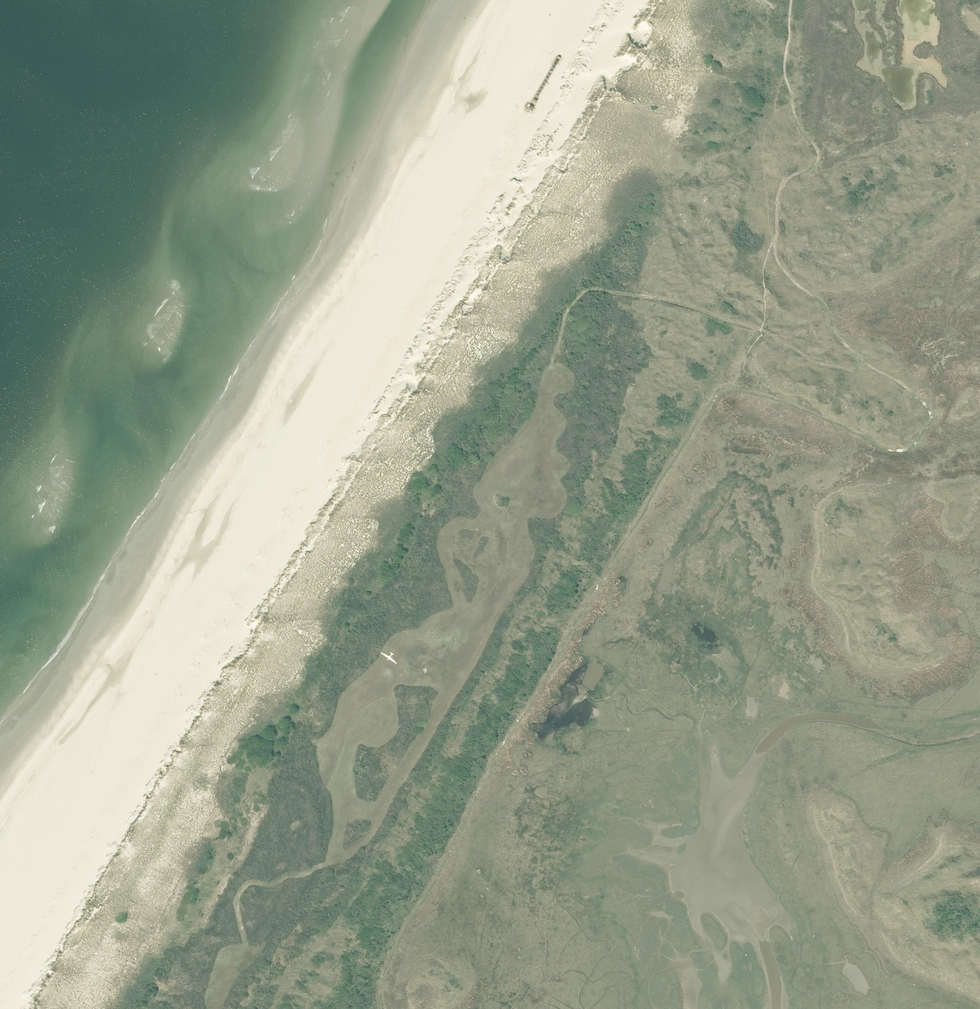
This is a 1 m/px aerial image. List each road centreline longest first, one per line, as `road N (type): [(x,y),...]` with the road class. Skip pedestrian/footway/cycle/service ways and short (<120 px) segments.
road 1 (track): [(791,0),(785,79),(818,156),(779,193),(775,255),(826,308),(846,347),(925,405),(926,428),(902,449),(883,449),(765,395),(716,396),(615,548),(469,801),(397,936),(382,1008)]

